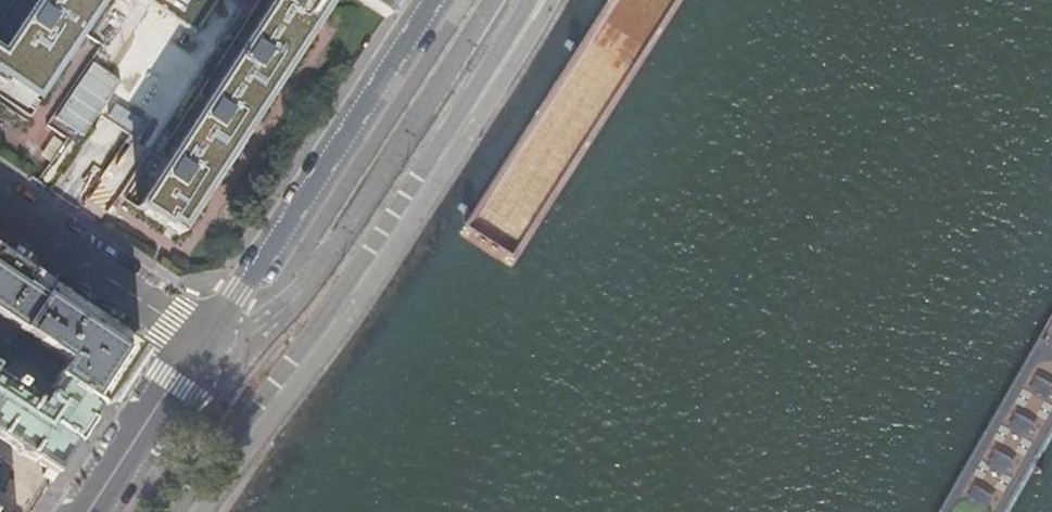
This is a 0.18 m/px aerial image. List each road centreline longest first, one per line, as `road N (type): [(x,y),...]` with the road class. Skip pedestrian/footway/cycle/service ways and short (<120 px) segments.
road 1 (primary): [(178,511),(358,271),(528,0)]
road 2 (tertiary): [(204,341),(433,0)]
road 3 (residential): [(0,208),(204,341)]
road 4 (tertiary): [(91,511),(204,341)]

